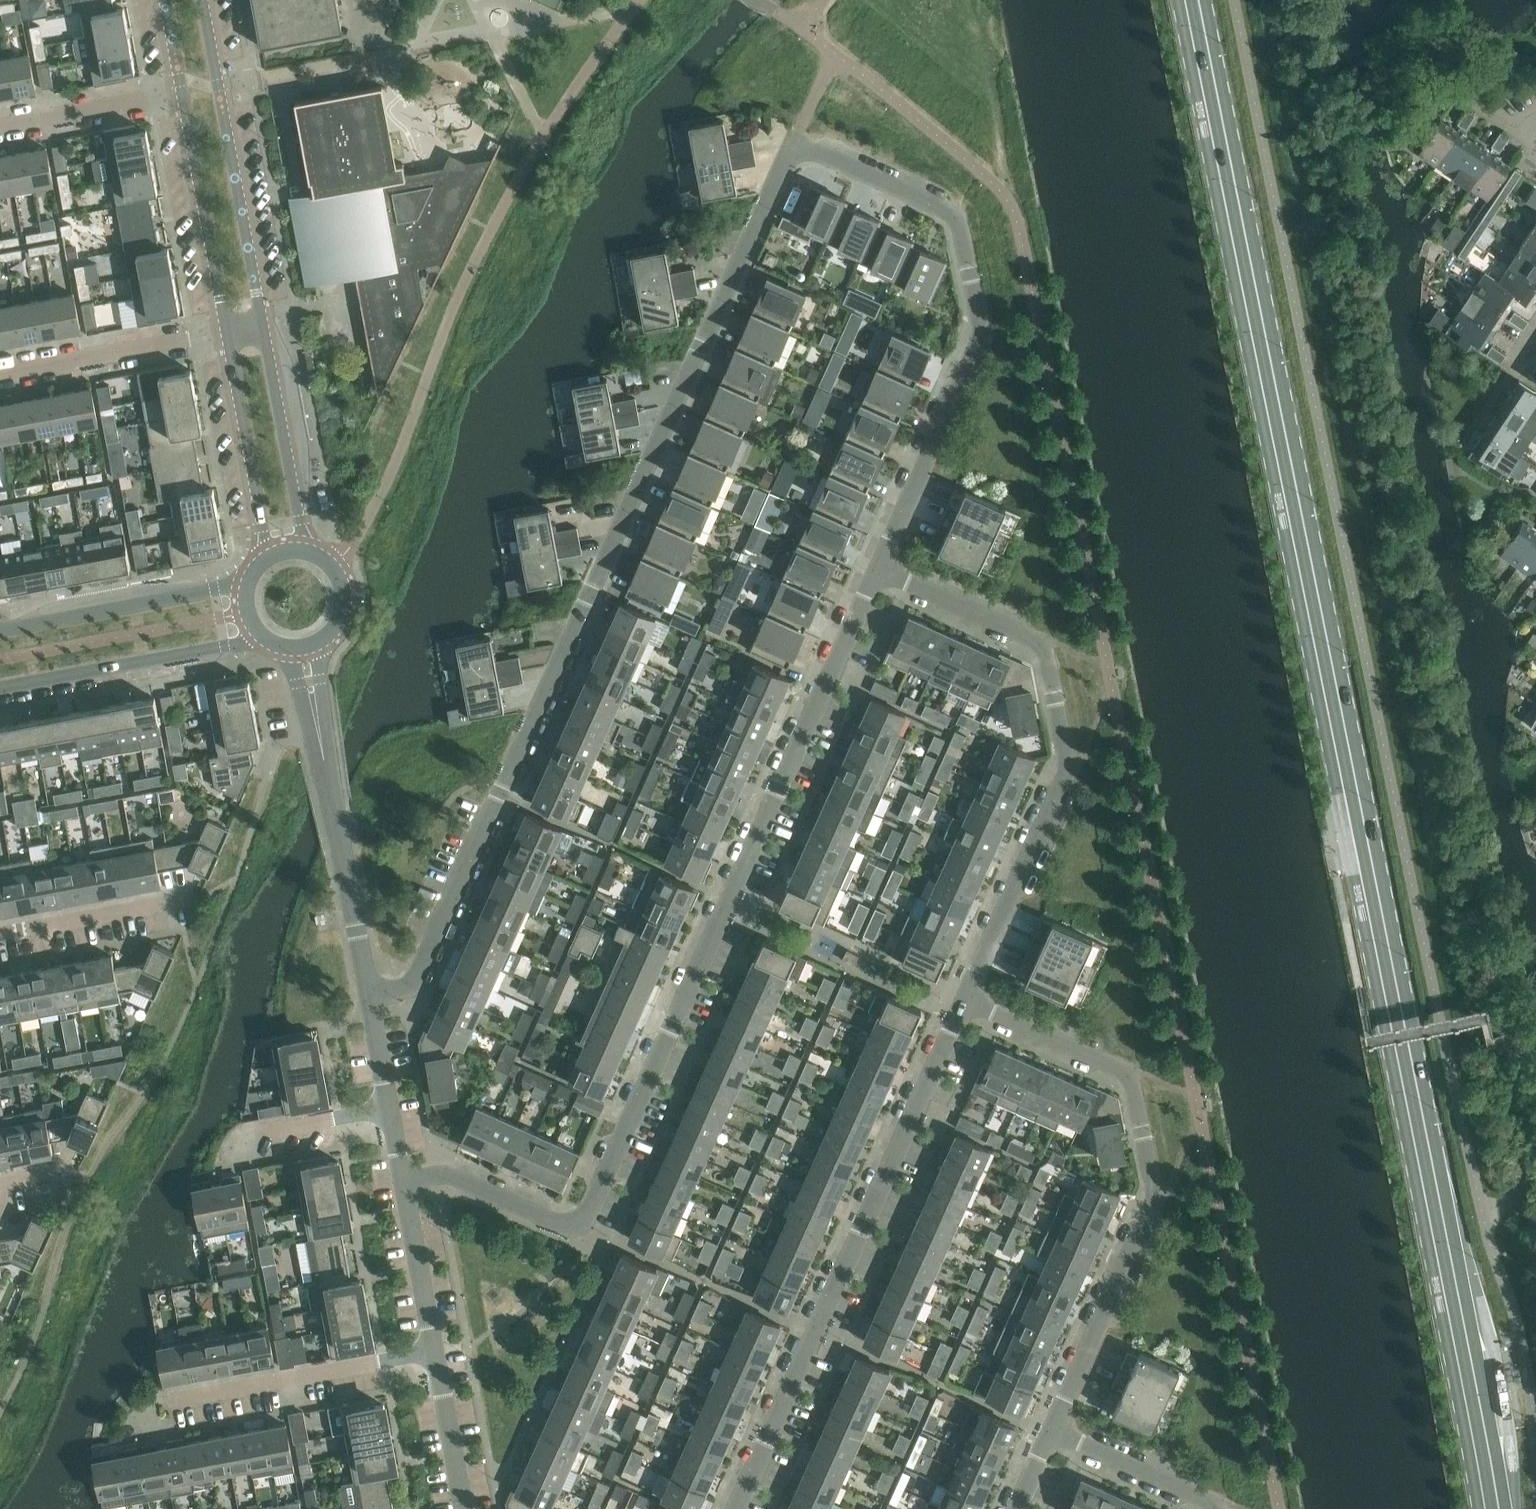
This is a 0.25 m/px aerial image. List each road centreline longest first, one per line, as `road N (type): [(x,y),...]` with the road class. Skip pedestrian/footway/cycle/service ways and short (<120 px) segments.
road 1 (secondary): [(1499,1508),(1198,0)]
road 2 (residential): [(370,997),(412,991),(800,138)]
road 3 (residential): [(404,1180),(447,1174),(583,1233),(874,567)]
road 4 (residential): [(960,1001),(1067,781),(1037,638),(874,567)]
road 5 (residential): [(1057,1433),(1151,1204),(1122,1073),(960,1001)]
road 6 (residential): [(737,1508),(960,1001)]
road 7 (residential): [(874,567),(980,333),(953,209),(800,138)]
road 8 (residential): [(370,997),(305,645)]
road 9 (tertiary): [(267,318),(207,0)]
road 10 (residential): [(163,1401),(433,1351)]
road 11 (tertiary): [(0,687),(269,639)]
road 12 (tertiary): [(246,587),(0,630)]
road 13 (tertiary): [(181,87),(225,327)]
road 14 (tertiary): [(308,550),(267,318)]
road 15 (tertiary): [(225,327),(271,554)]
road 16 (residential): [(0,368),(225,327)]
road 17 (residential): [(0,123),(181,87)]
road 18 (residential): [(0,940),(177,907)]
road 19 (residential): [(1218,1508),(1057,1433)]
road 20 (residential): [(433,1351),(404,1180)]
road 21 (residential): [(467,1508),(433,1351)]
road 22 (residential): [(259,1131),(391,1112)]
road 23 (tertiary): [(305,645),(332,629),(344,599),(335,569),(308,550)]

